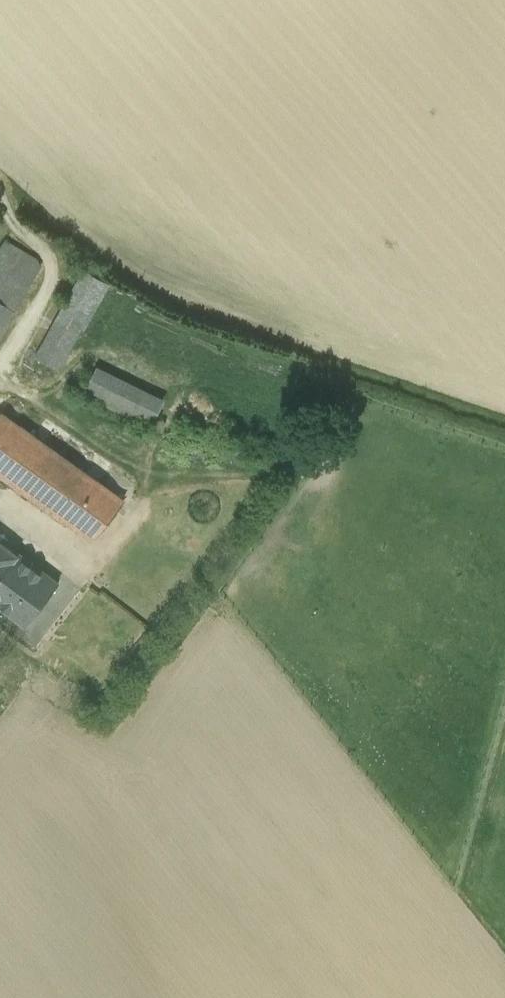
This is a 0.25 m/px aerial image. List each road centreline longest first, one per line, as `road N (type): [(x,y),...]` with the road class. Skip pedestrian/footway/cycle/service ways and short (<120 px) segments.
road 1 (track): [(0,365),(47,291),(50,268),(0,194)]

